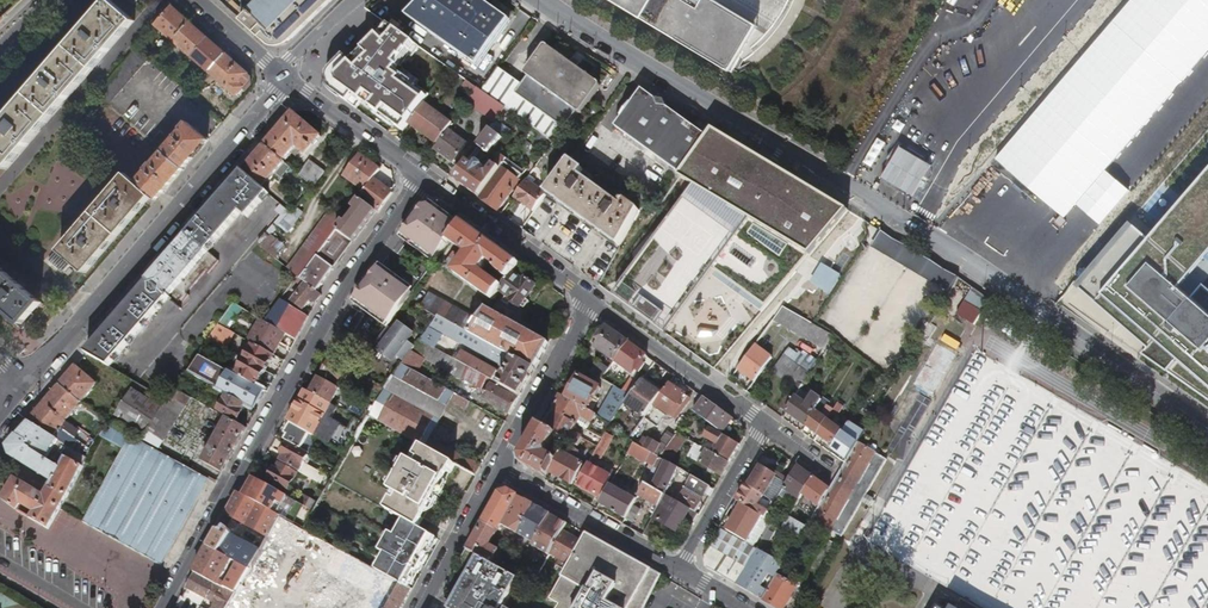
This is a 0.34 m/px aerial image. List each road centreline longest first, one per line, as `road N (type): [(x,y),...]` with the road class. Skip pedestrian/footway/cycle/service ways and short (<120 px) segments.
road 1 (residential): [(1207,431),(972,262),(547,0)]
road 2 (residential): [(164,607),(347,289),(423,184)]
road 3 (secondary): [(285,78),(30,386)]
road 4 (residential): [(502,469),(685,577)]
road 5 (residential): [(593,307),(423,184)]
road 6 (residential): [(763,429),(593,307)]
road 7 (residential): [(593,307),(502,469)]
road 8 (residential): [(423,184),(285,78)]
road 9 (residential): [(685,577),(763,429)]
road 10 (residential): [(502,469),(421,607)]
road 11 (residential): [(285,78),(193,0)]

